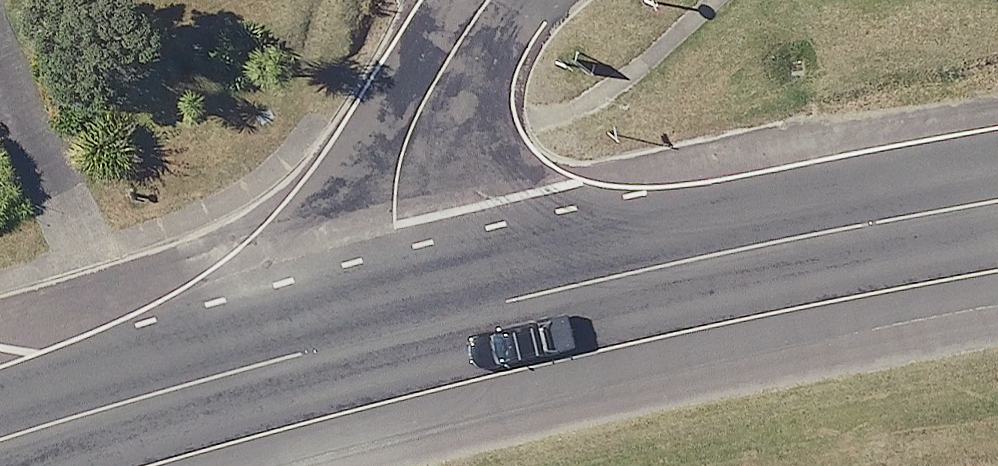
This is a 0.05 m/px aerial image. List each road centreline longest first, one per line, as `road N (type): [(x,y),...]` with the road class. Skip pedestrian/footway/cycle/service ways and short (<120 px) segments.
road 1 (primary): [(0,444),(502,311)]
road 2 (primary): [(502,311),(997,210)]
road 3 (residential): [(502,311),(472,198),(525,0)]

